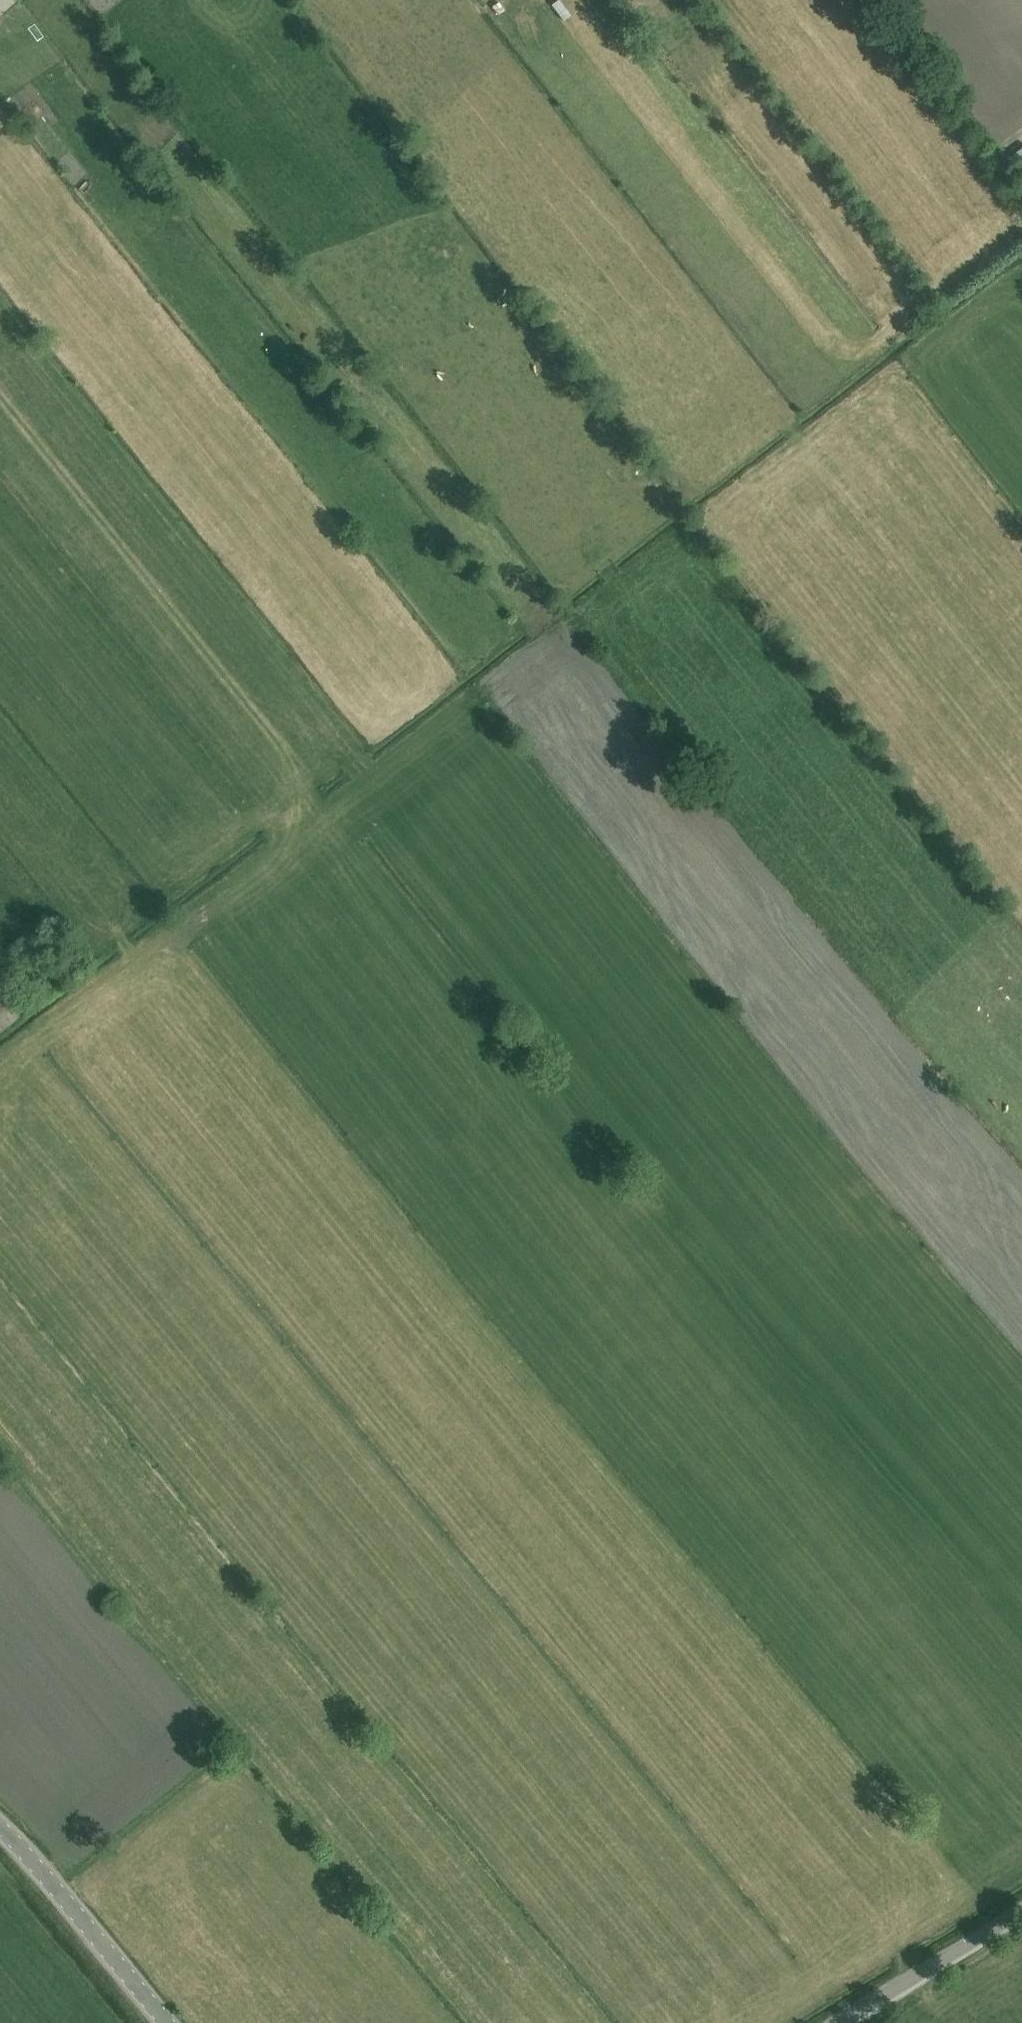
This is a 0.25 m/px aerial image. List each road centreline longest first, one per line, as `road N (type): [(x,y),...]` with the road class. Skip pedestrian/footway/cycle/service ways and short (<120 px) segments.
road 1 (unclassified): [(169,2022),(0,1822)]
road 2 (unclassified): [(837,2022),(1021,1911)]

